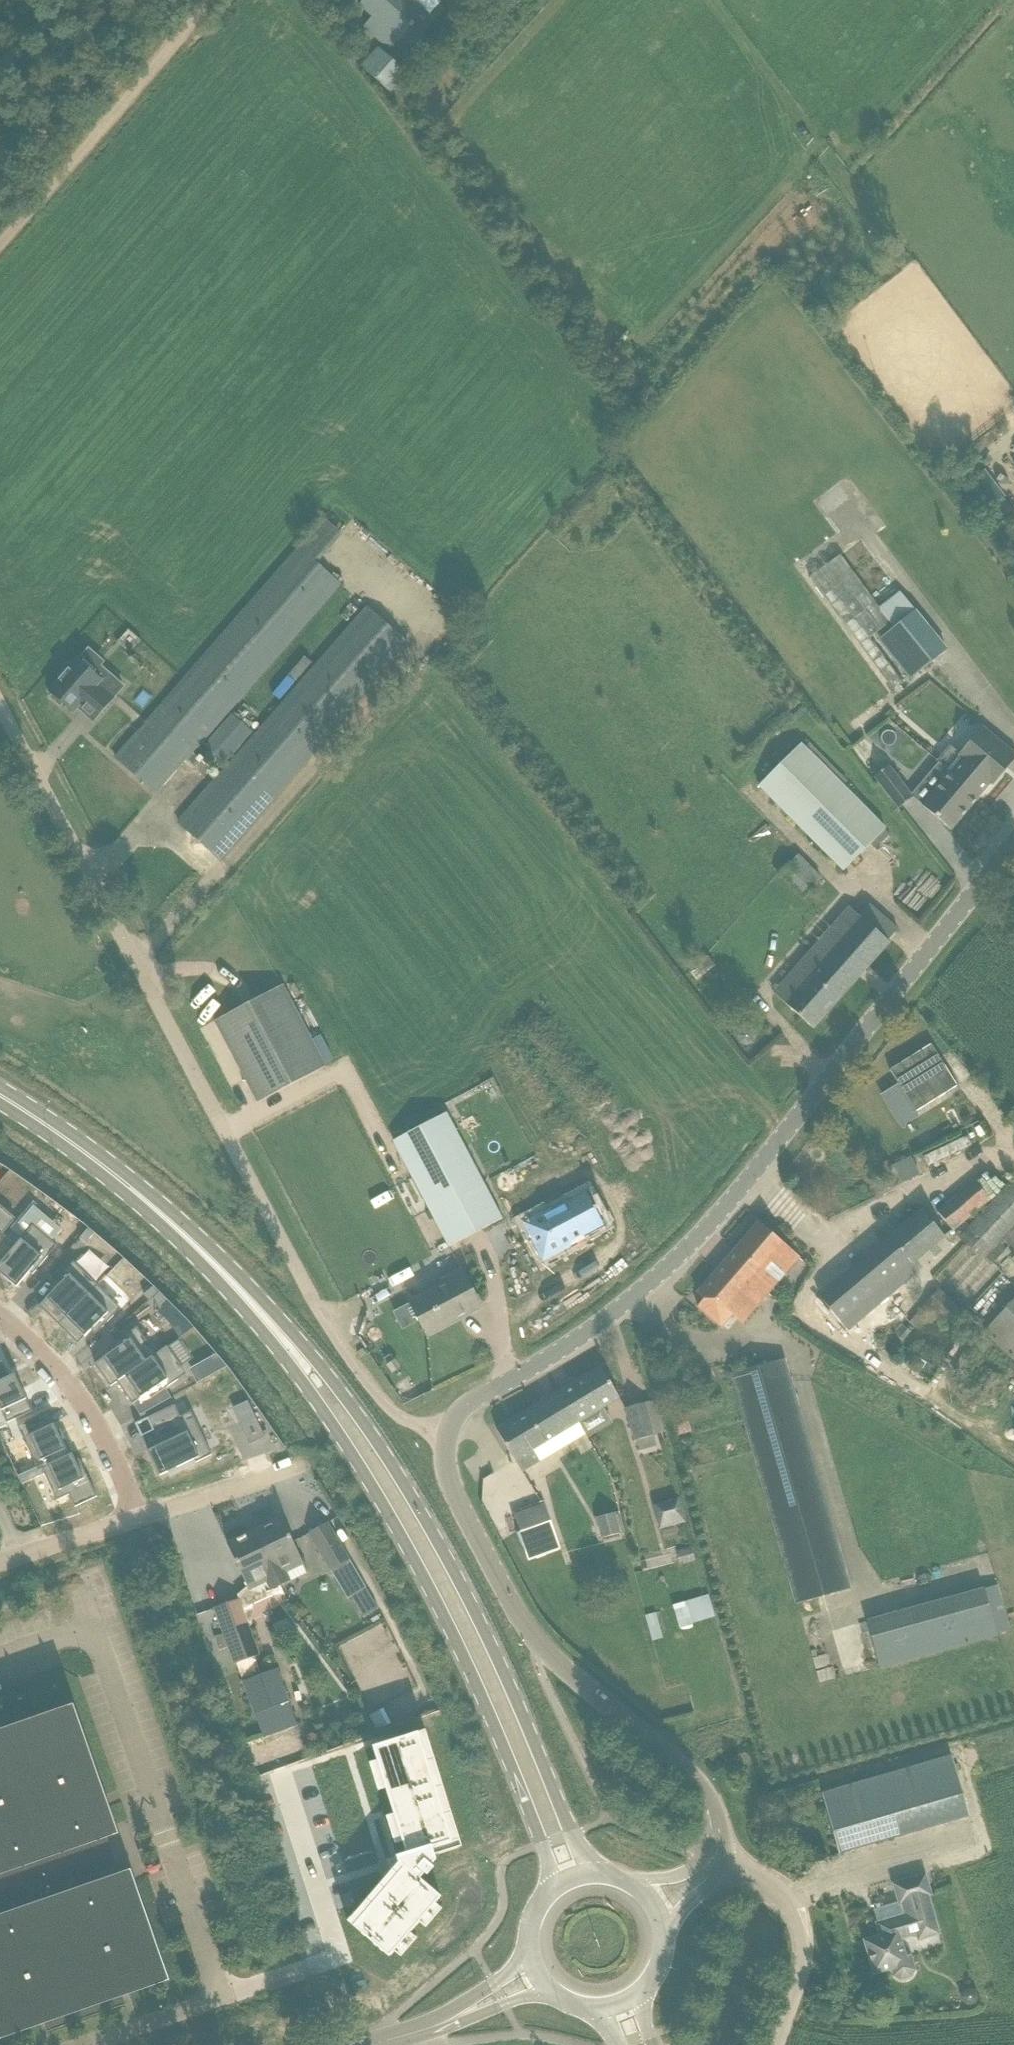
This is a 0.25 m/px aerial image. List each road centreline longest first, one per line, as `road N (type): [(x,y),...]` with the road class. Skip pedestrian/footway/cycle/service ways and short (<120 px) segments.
road 1 (unclassified): [(720,1867),(723,1827),(704,1790),(538,1639),(461,1510),(444,1434),(463,1408),(554,1359),(652,1282),(1013,847)]
road 2 (track): [(444,1434),(394,1409),(337,1346),(0,706)]
road 3 (primary): [(601,1873),(433,1529),(321,1367),(256,1311)]
road 4 (primary): [(256,1311),(354,1453),(450,1623),(556,1888)]
road 5 (track): [(0,251),(222,0)]
road 6 (primary): [(256,1311),(164,1215),(0,1097)]
road 7 (residential): [(277,2044),(270,2022),(333,1952),(279,1784)]
road 8 (residential): [(0,1315),(77,1396),(135,1516)]
road 9 (unclassified): [(773,2044),(801,1969),(804,1925),(777,1893),(720,1867)]
road 10 (residential): [(135,1516),(305,1466)]
road 11 (residential): [(0,1567),(135,1516)]

